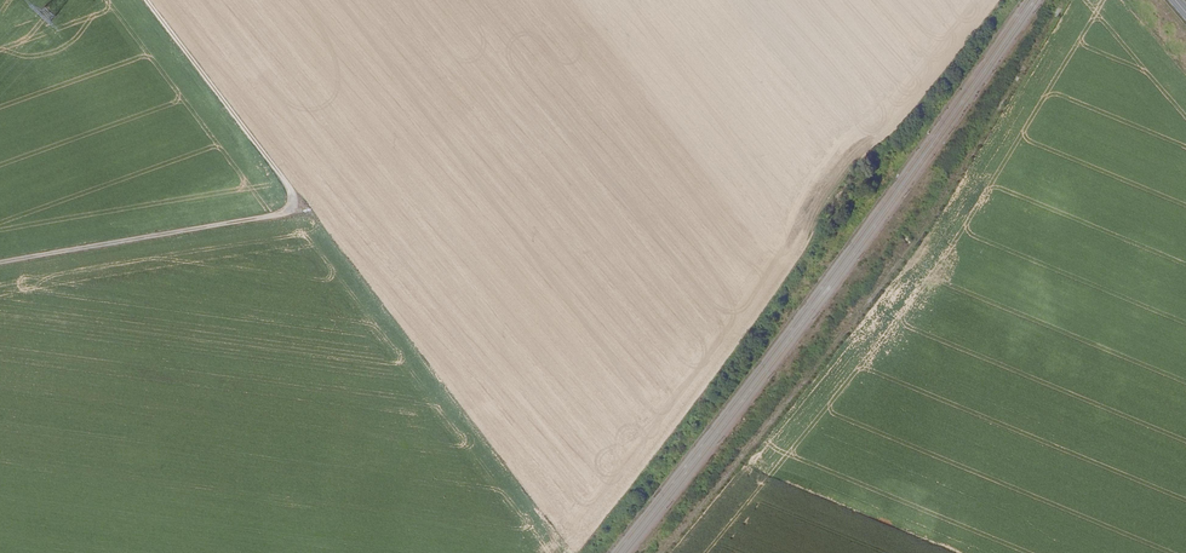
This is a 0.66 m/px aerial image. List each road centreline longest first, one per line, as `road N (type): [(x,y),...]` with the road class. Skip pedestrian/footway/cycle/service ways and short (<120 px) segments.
road 1 (track): [(146,0),(304,210),(0,267)]

